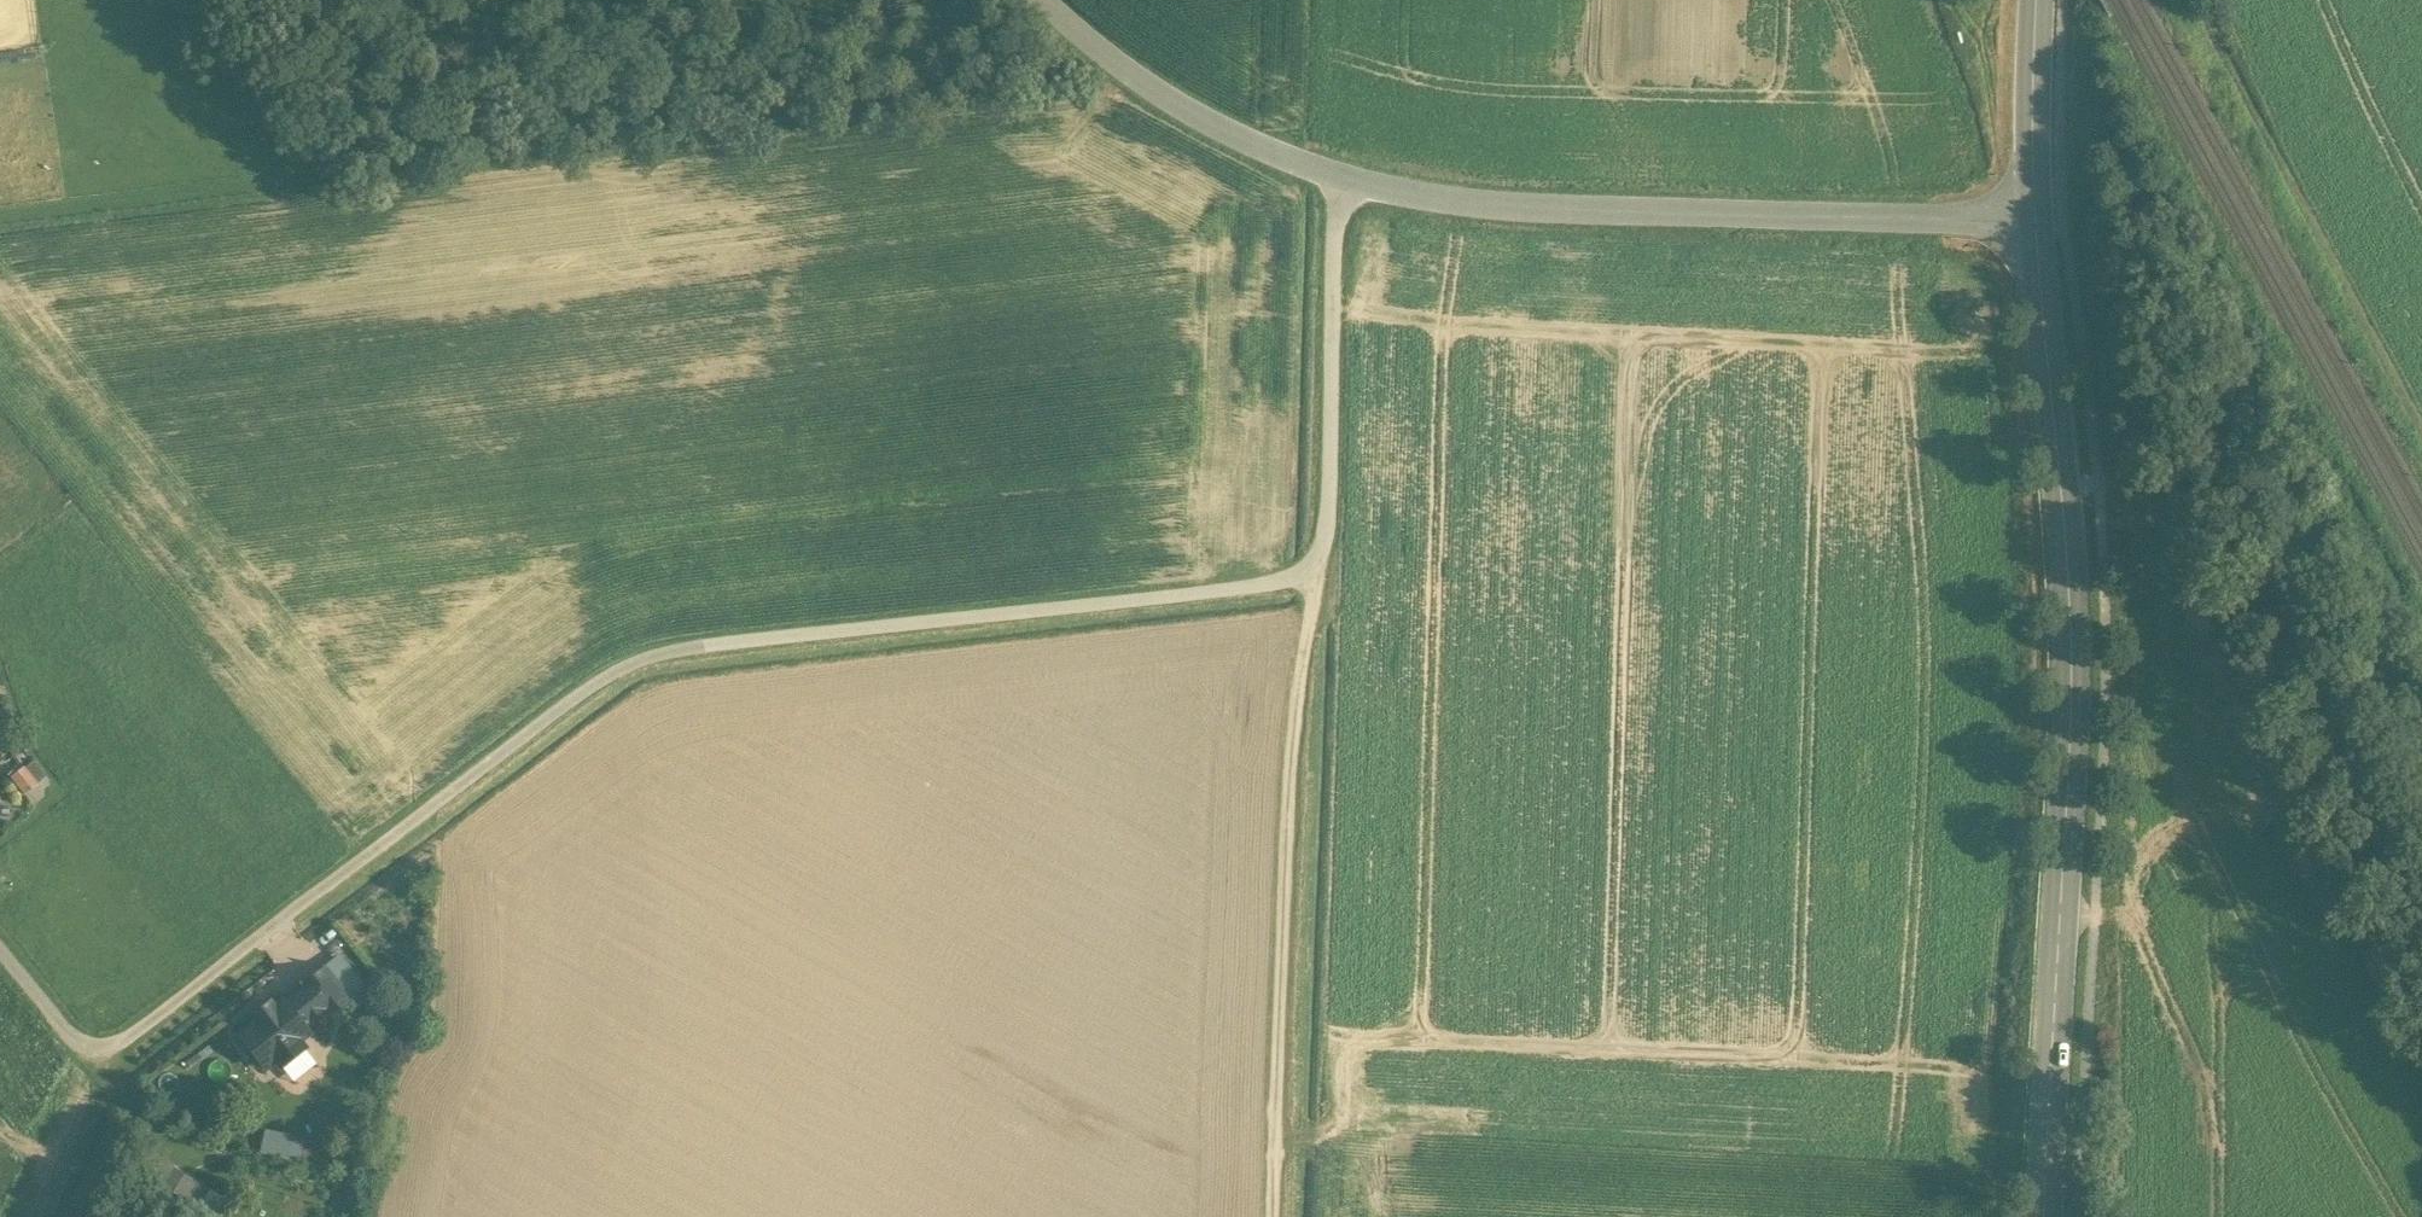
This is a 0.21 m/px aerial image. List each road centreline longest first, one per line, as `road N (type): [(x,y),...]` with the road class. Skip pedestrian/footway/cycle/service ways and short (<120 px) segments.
road 1 (unclassified): [(0,950),(99,1068),(561,712),(660,660),(1284,590),(1325,567)]
road 2 (secondary): [(2036,223),(2072,642),(2045,1216)]
road 3 (unclassified): [(1340,168),(1427,197),(1485,205),(2036,223)]
road 4 (unclassified): [(1325,567),(1292,1216)]
road 5 (track): [(2421,405),(2204,0)]
road 6 (unclassified): [(1325,567),(1340,168)]
road 7 (unclassified): [(1054,0),(1207,123),(1340,168)]
road 8 (secondary): [(2037,0),(2036,223)]

